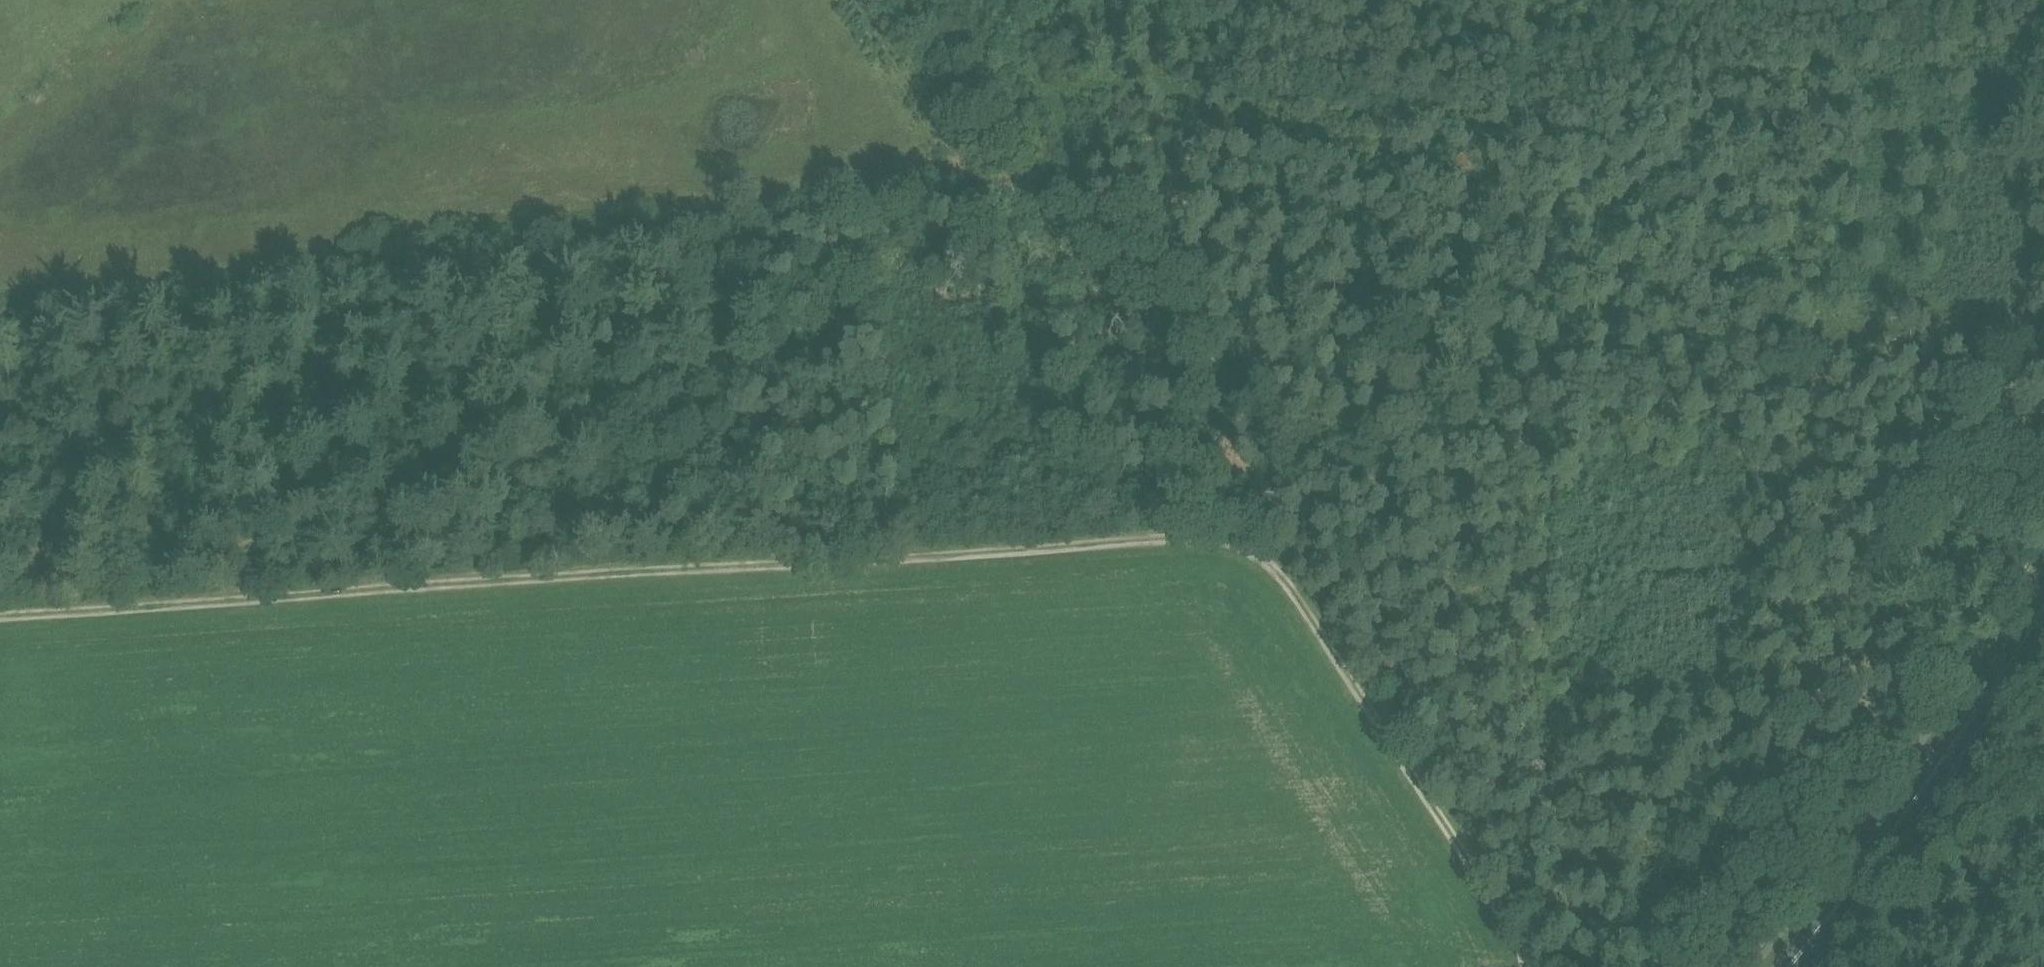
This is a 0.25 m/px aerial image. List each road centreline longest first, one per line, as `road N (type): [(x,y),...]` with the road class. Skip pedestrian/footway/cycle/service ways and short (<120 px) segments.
road 1 (track): [(0,615),(1198,536),(1270,553),(1529,943),(1526,966)]
road 2 (secondary): [(1789,966),(1917,798),(2043,607)]

